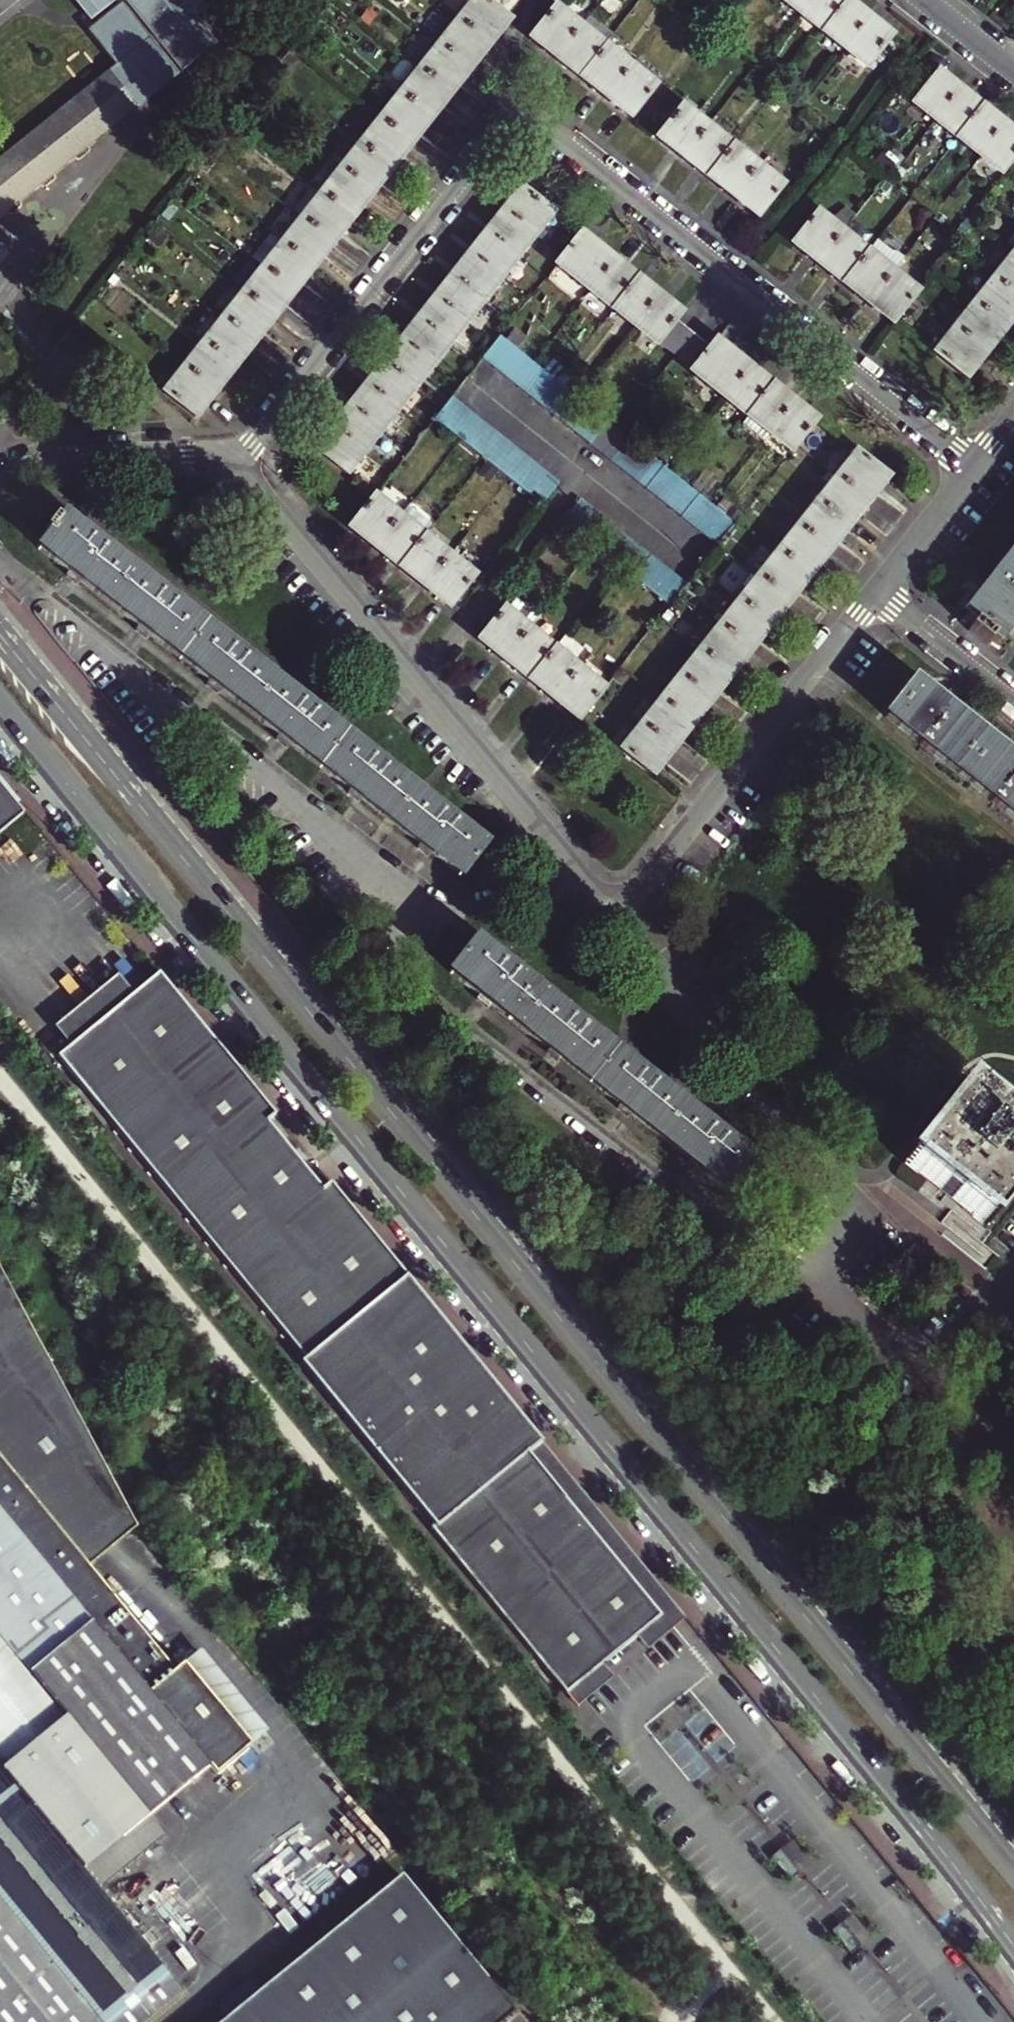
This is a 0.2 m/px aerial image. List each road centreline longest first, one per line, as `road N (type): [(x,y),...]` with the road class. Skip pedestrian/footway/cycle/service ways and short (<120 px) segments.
road 1 (primary): [(0,711),(1013,1955)]
road 2 (primary): [(1013,1864),(0,623)]
road 3 (residential): [(238,461),(502,131),(536,121),(974,467)]
road 4 (residential): [(238,461),(617,914)]
road 5 (residential): [(617,914),(874,591)]
road 6 (residential): [(617,914),(866,1213)]
road 7 (residential): [(0,482),(82,457),(191,451),(238,461)]
road 8 (residential): [(874,591),(1013,701)]
road 9 (residential): [(874,591),(974,467)]

